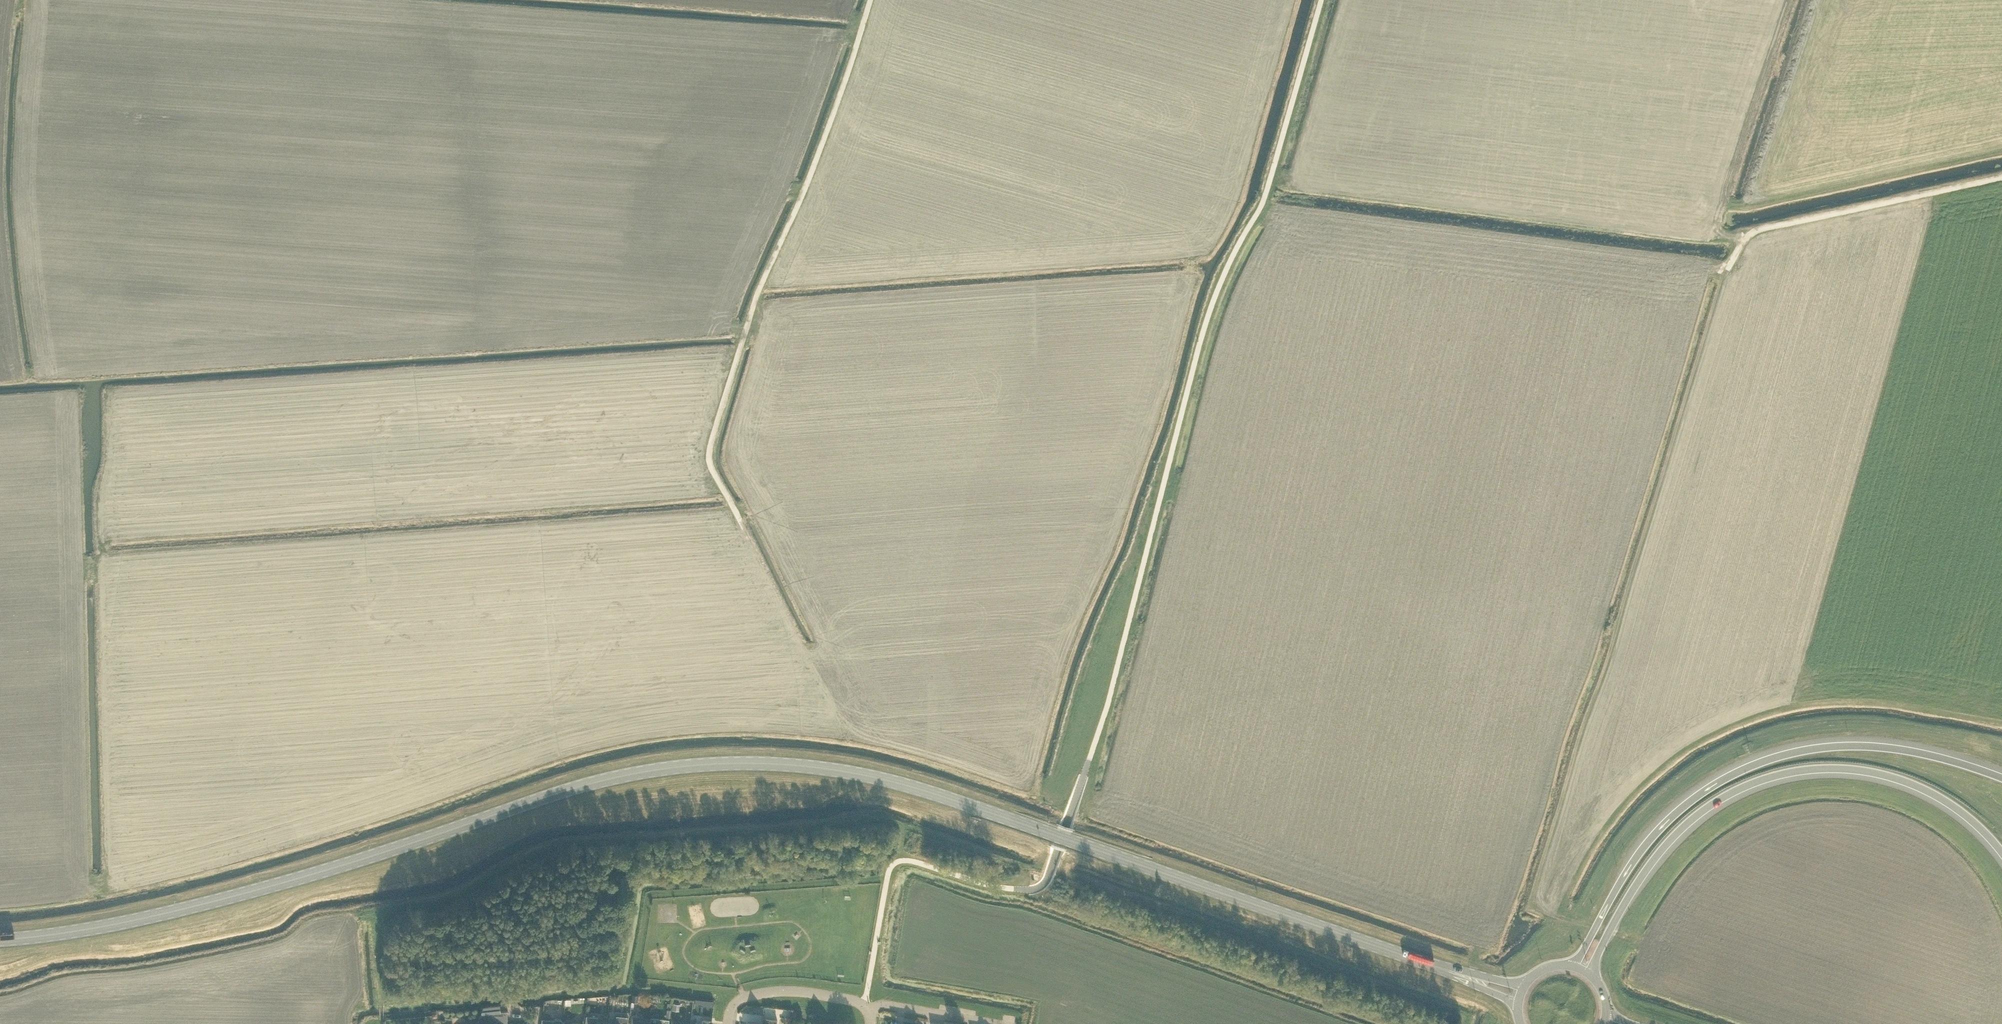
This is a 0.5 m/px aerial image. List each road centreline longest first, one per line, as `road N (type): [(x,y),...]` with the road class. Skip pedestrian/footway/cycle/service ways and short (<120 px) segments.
road 1 (primary): [(1443,969),(929,792),(844,772),(754,763),(621,776),(256,890),(121,923),(0,939)]
road 2 (track): [(745,529),(710,463),(713,433),(756,297),(871,0)]
road 3 (trunk): [(1590,975),(1621,908),(1670,839),(1728,794),(1781,773),(1844,768),(1907,782),(1968,817),(2001,852)]
road 4 (motorway): [(2001,777),(1912,750),(1847,745),(1745,768),(1667,821),(1572,966)]
road 5 (track): [(2001,178),(1765,228),(1721,269)]
road 6 (residential): [(727,1023),(735,1003),(762,993),(799,991),(862,1004)]
road 7 (residential): [(868,1012),(884,1005),(994,1023)]

